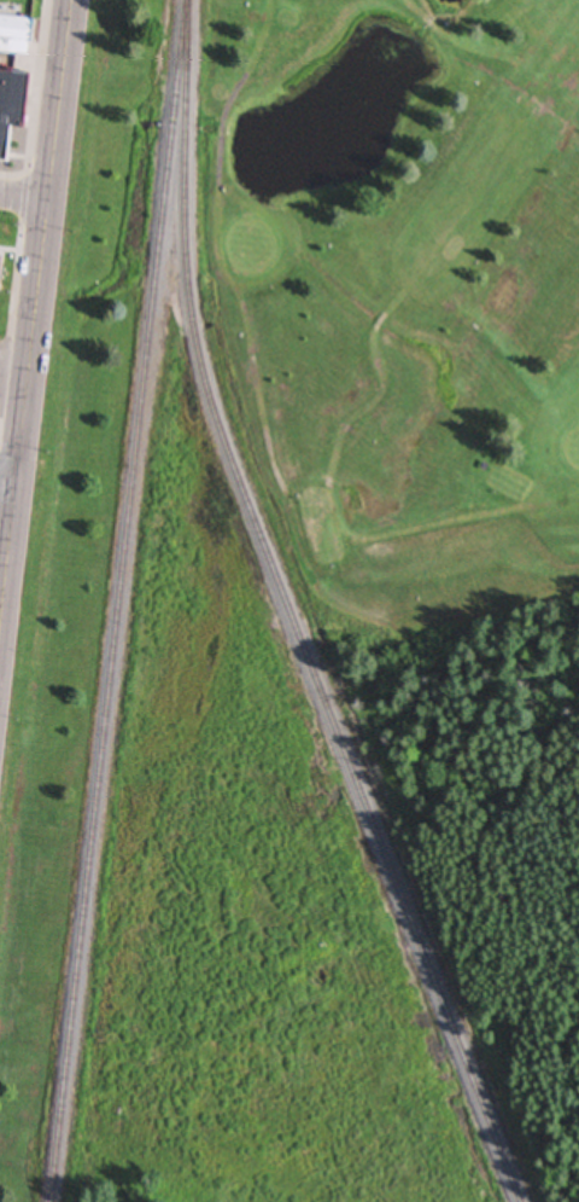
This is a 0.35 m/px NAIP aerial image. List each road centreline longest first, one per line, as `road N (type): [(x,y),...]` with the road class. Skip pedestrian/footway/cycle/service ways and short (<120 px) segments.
road 1 (tertiary): [(75,0),(0,627)]

